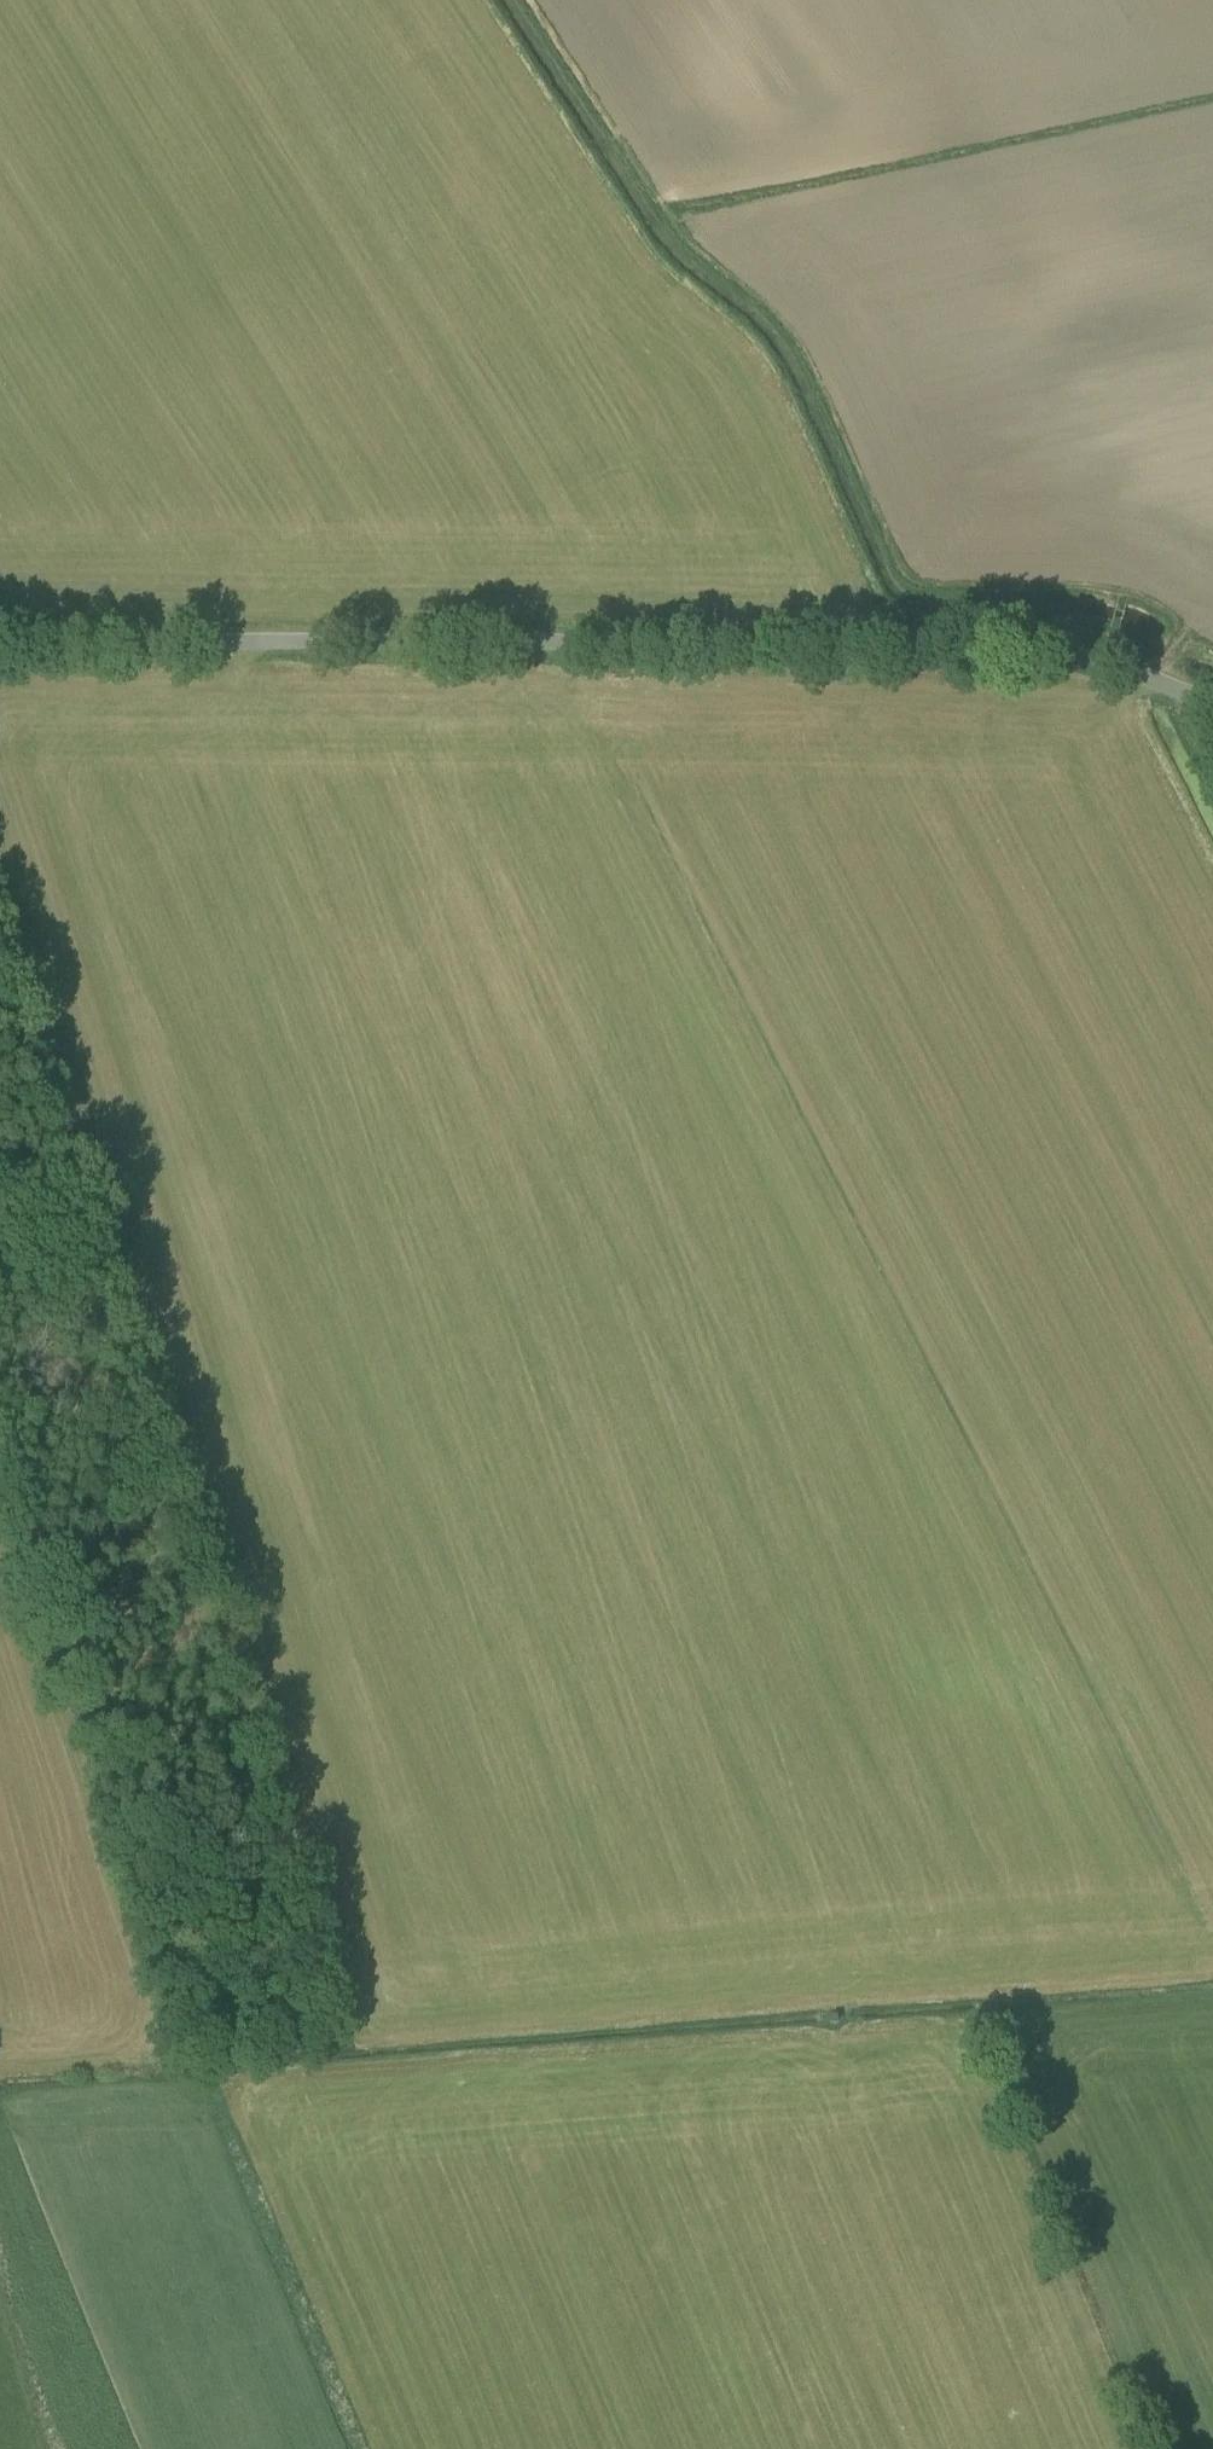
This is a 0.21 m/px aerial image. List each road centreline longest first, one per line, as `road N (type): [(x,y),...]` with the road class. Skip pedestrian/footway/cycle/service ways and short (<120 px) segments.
road 1 (unclassified): [(0,621),(1050,633),(1118,652),(1212,696)]

